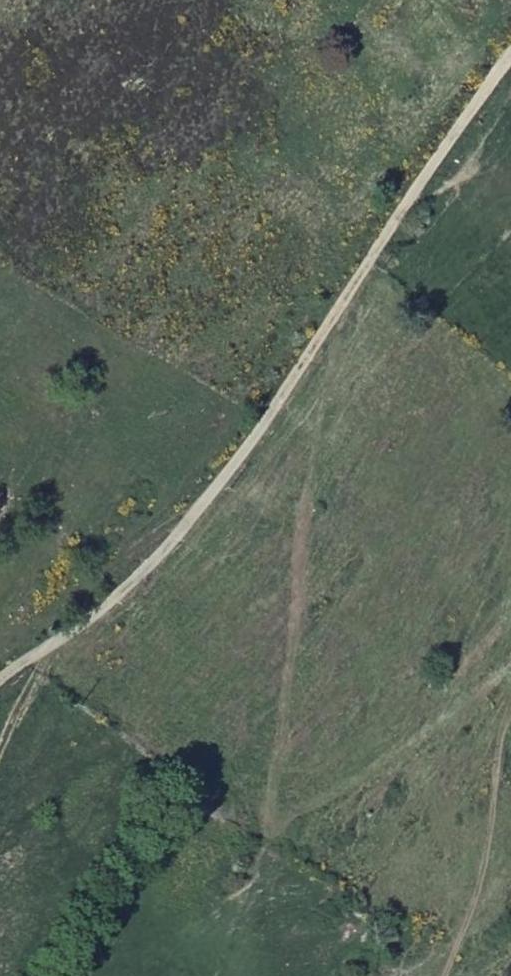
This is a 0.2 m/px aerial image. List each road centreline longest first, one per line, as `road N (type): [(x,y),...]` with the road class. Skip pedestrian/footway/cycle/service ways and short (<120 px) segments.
road 1 (track): [(0,678),(95,611),(343,299),(510,52)]

